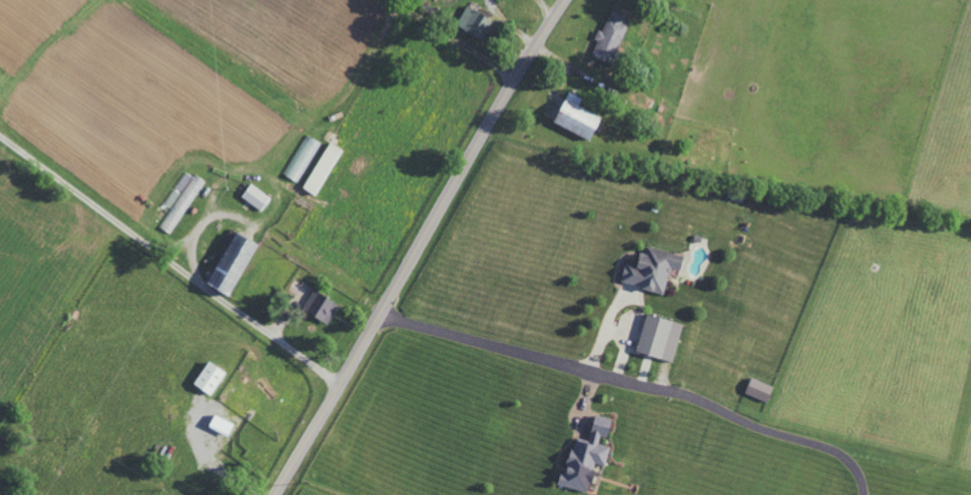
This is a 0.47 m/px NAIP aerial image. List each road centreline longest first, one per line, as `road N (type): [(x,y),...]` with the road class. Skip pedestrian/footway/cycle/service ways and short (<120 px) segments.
road 1 (tertiary): [(275,494),(565,0)]

